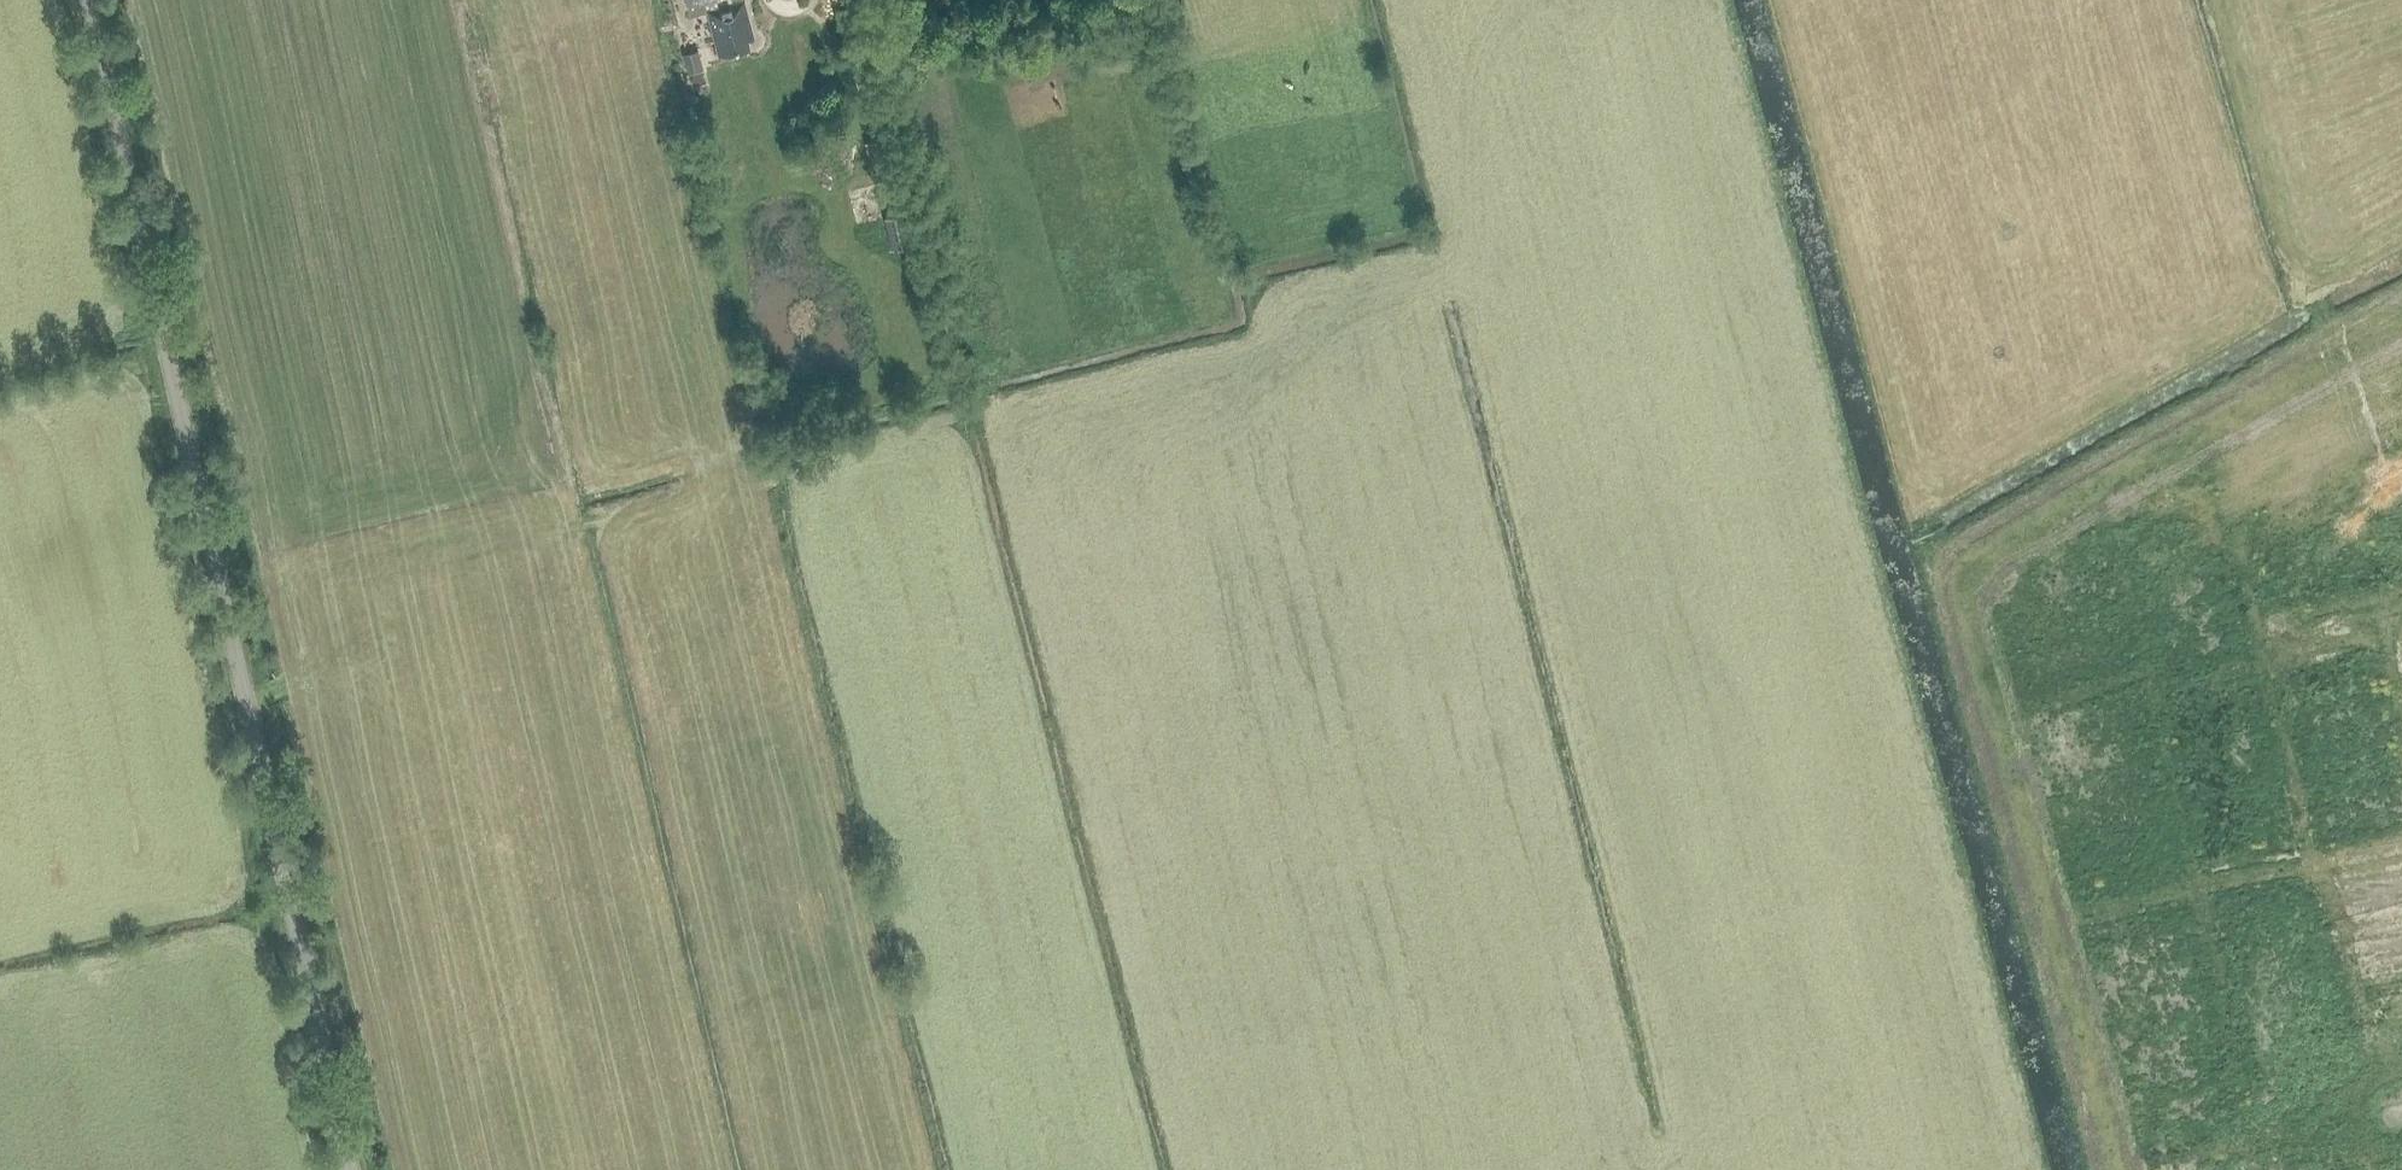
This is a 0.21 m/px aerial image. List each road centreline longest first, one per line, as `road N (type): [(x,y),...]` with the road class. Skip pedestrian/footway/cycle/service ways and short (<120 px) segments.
road 1 (unclassified): [(338,1169),(80,0)]

